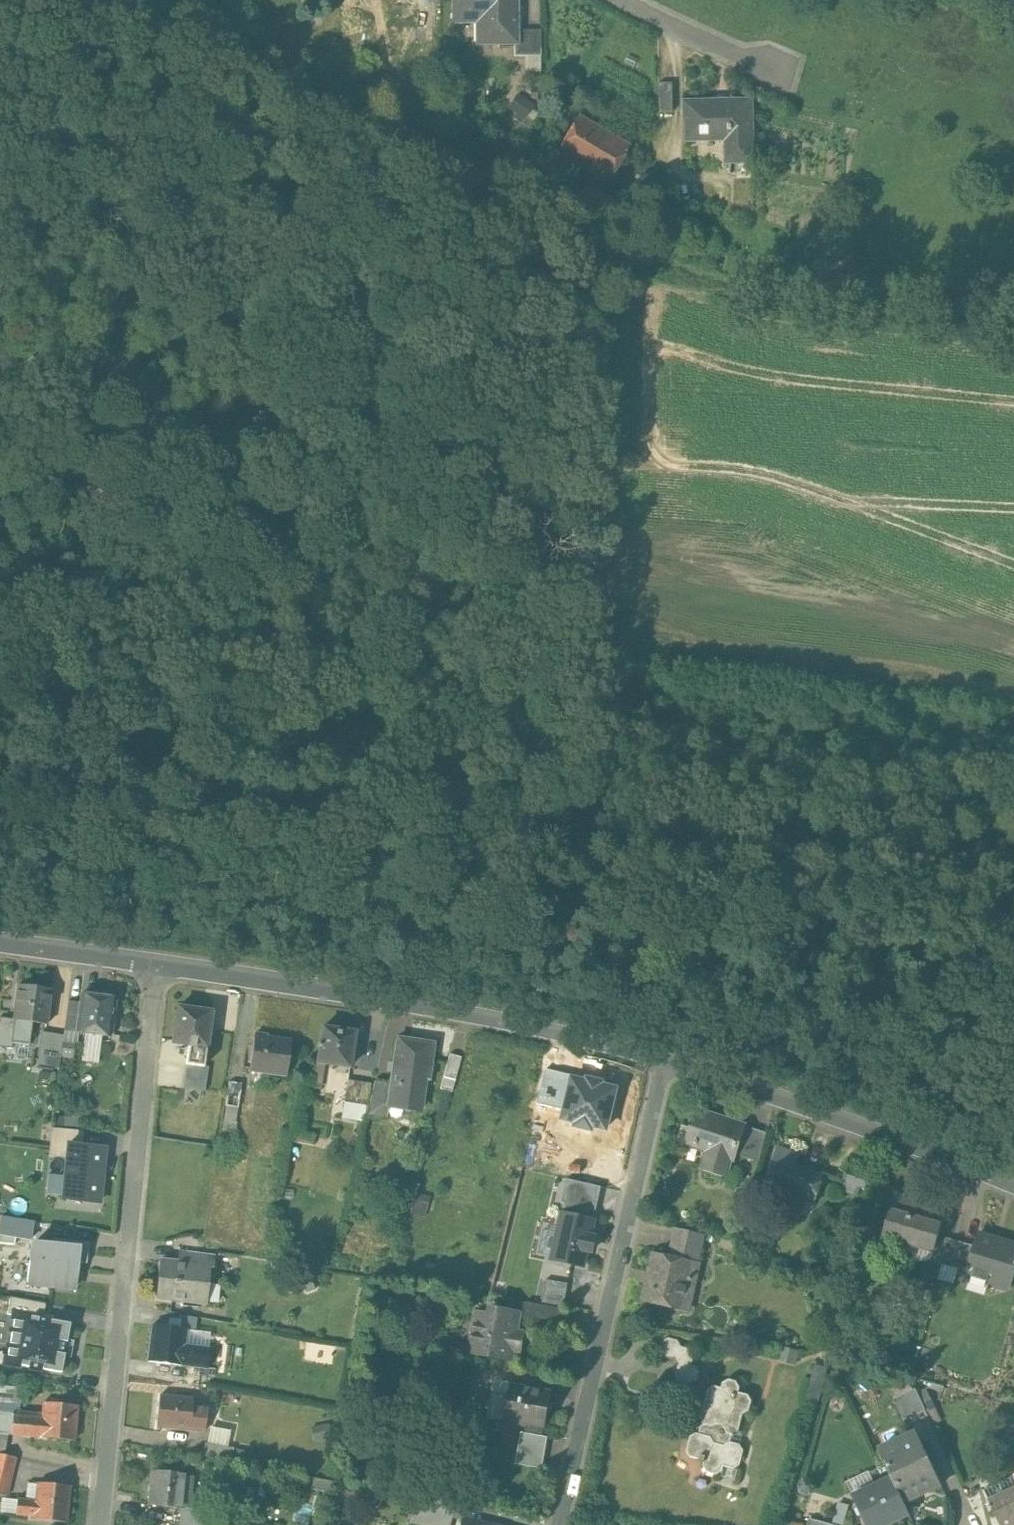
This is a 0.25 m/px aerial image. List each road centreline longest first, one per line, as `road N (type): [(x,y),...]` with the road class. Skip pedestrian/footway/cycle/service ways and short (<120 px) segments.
road 1 (residential): [(97,1524),(164,964)]
road 2 (residential): [(668,1063),(554,1031),(164,964)]
road 3 (residential): [(561,1524),(668,1063)]
road 4 (residential): [(1013,1185),(668,1063)]
road 5 (residential): [(164,964),(0,941)]
road 6 (residential): [(777,72),(628,0)]

